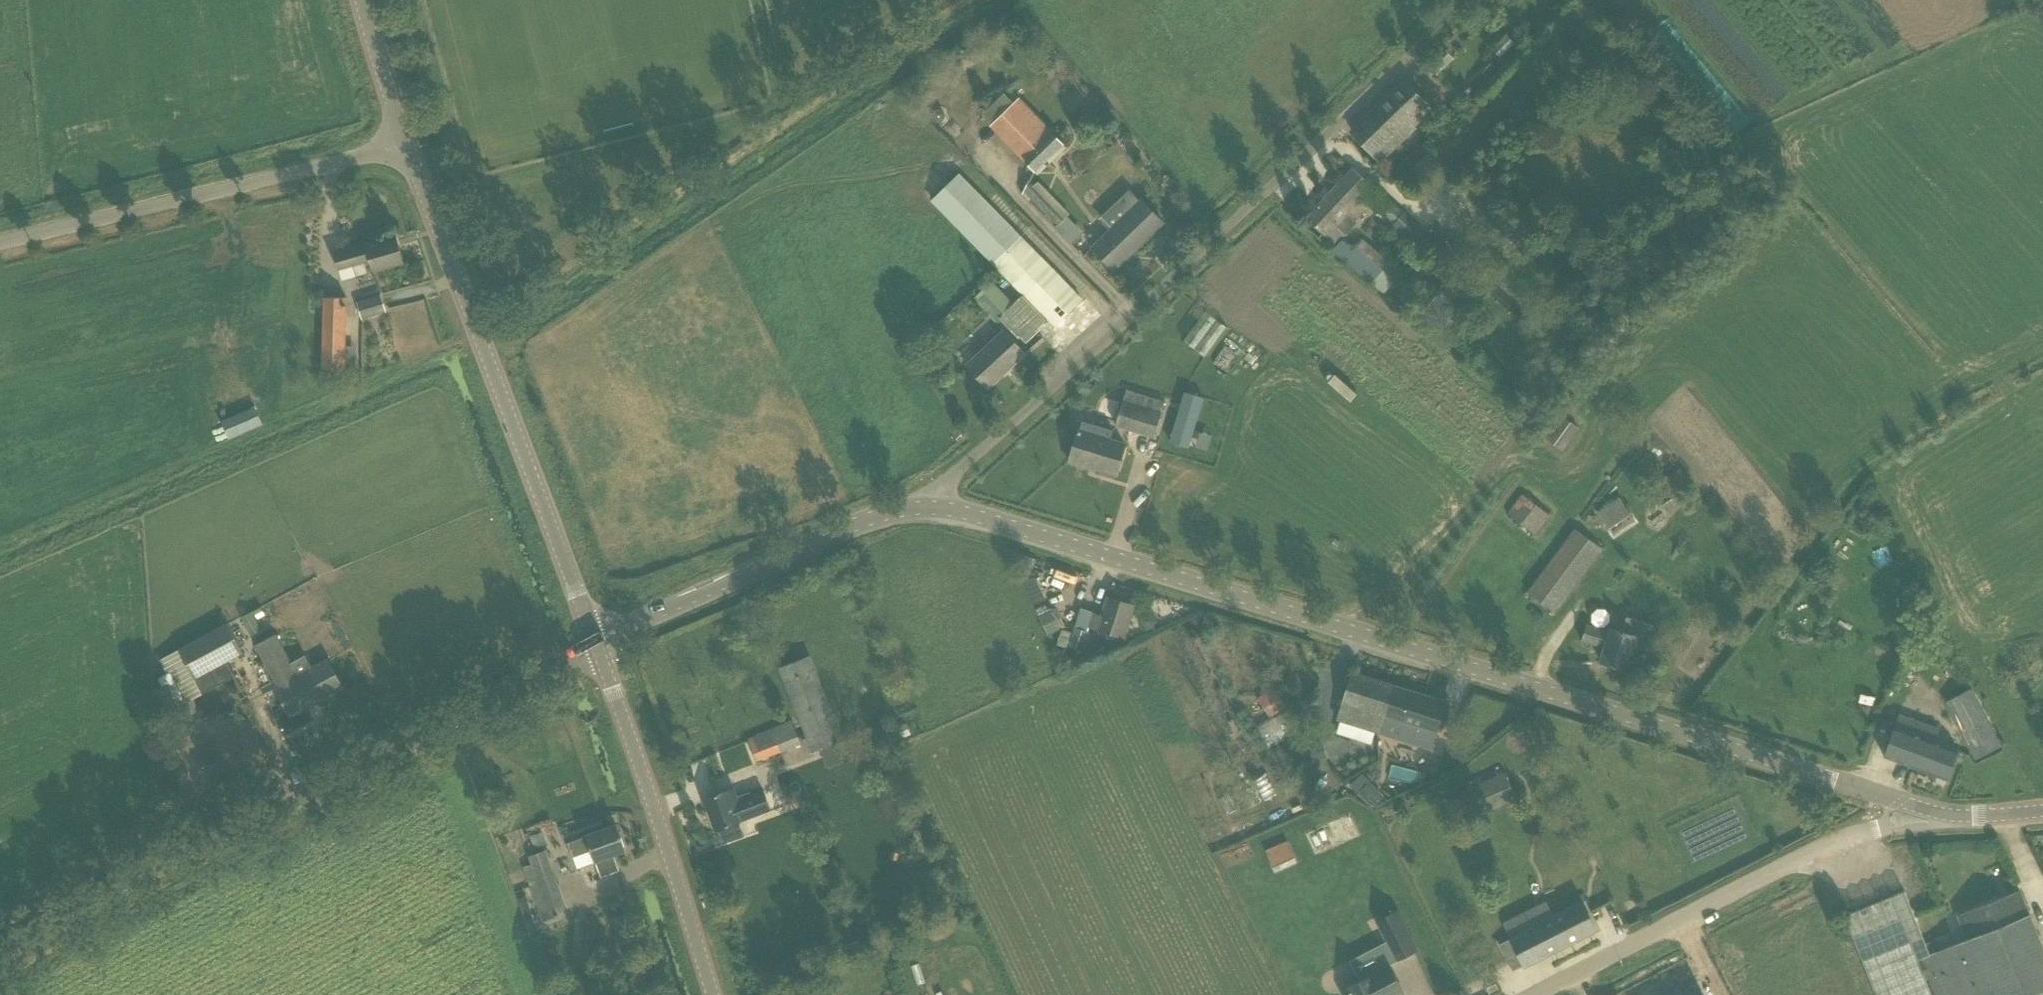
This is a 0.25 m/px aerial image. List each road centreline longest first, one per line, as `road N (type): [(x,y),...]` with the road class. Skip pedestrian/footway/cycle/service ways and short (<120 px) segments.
road 1 (tertiary): [(930,501),(1942,816),(2042,809)]
road 2 (unclassified): [(930,501),(1479,0)]
road 3 (tertiary): [(0,957),(181,854),(302,801),(599,644)]
road 4 (tertiary): [(599,644),(403,154)]
road 5 (unclassified): [(0,247),(403,154)]
road 6 (tertiary): [(714,994),(599,644)]
road 7 (tertiary): [(599,644),(930,501)]
road 8 (unclassified): [(1540,994),(1837,841)]
road 9 (tertiary): [(403,154),(366,52),(357,0)]

